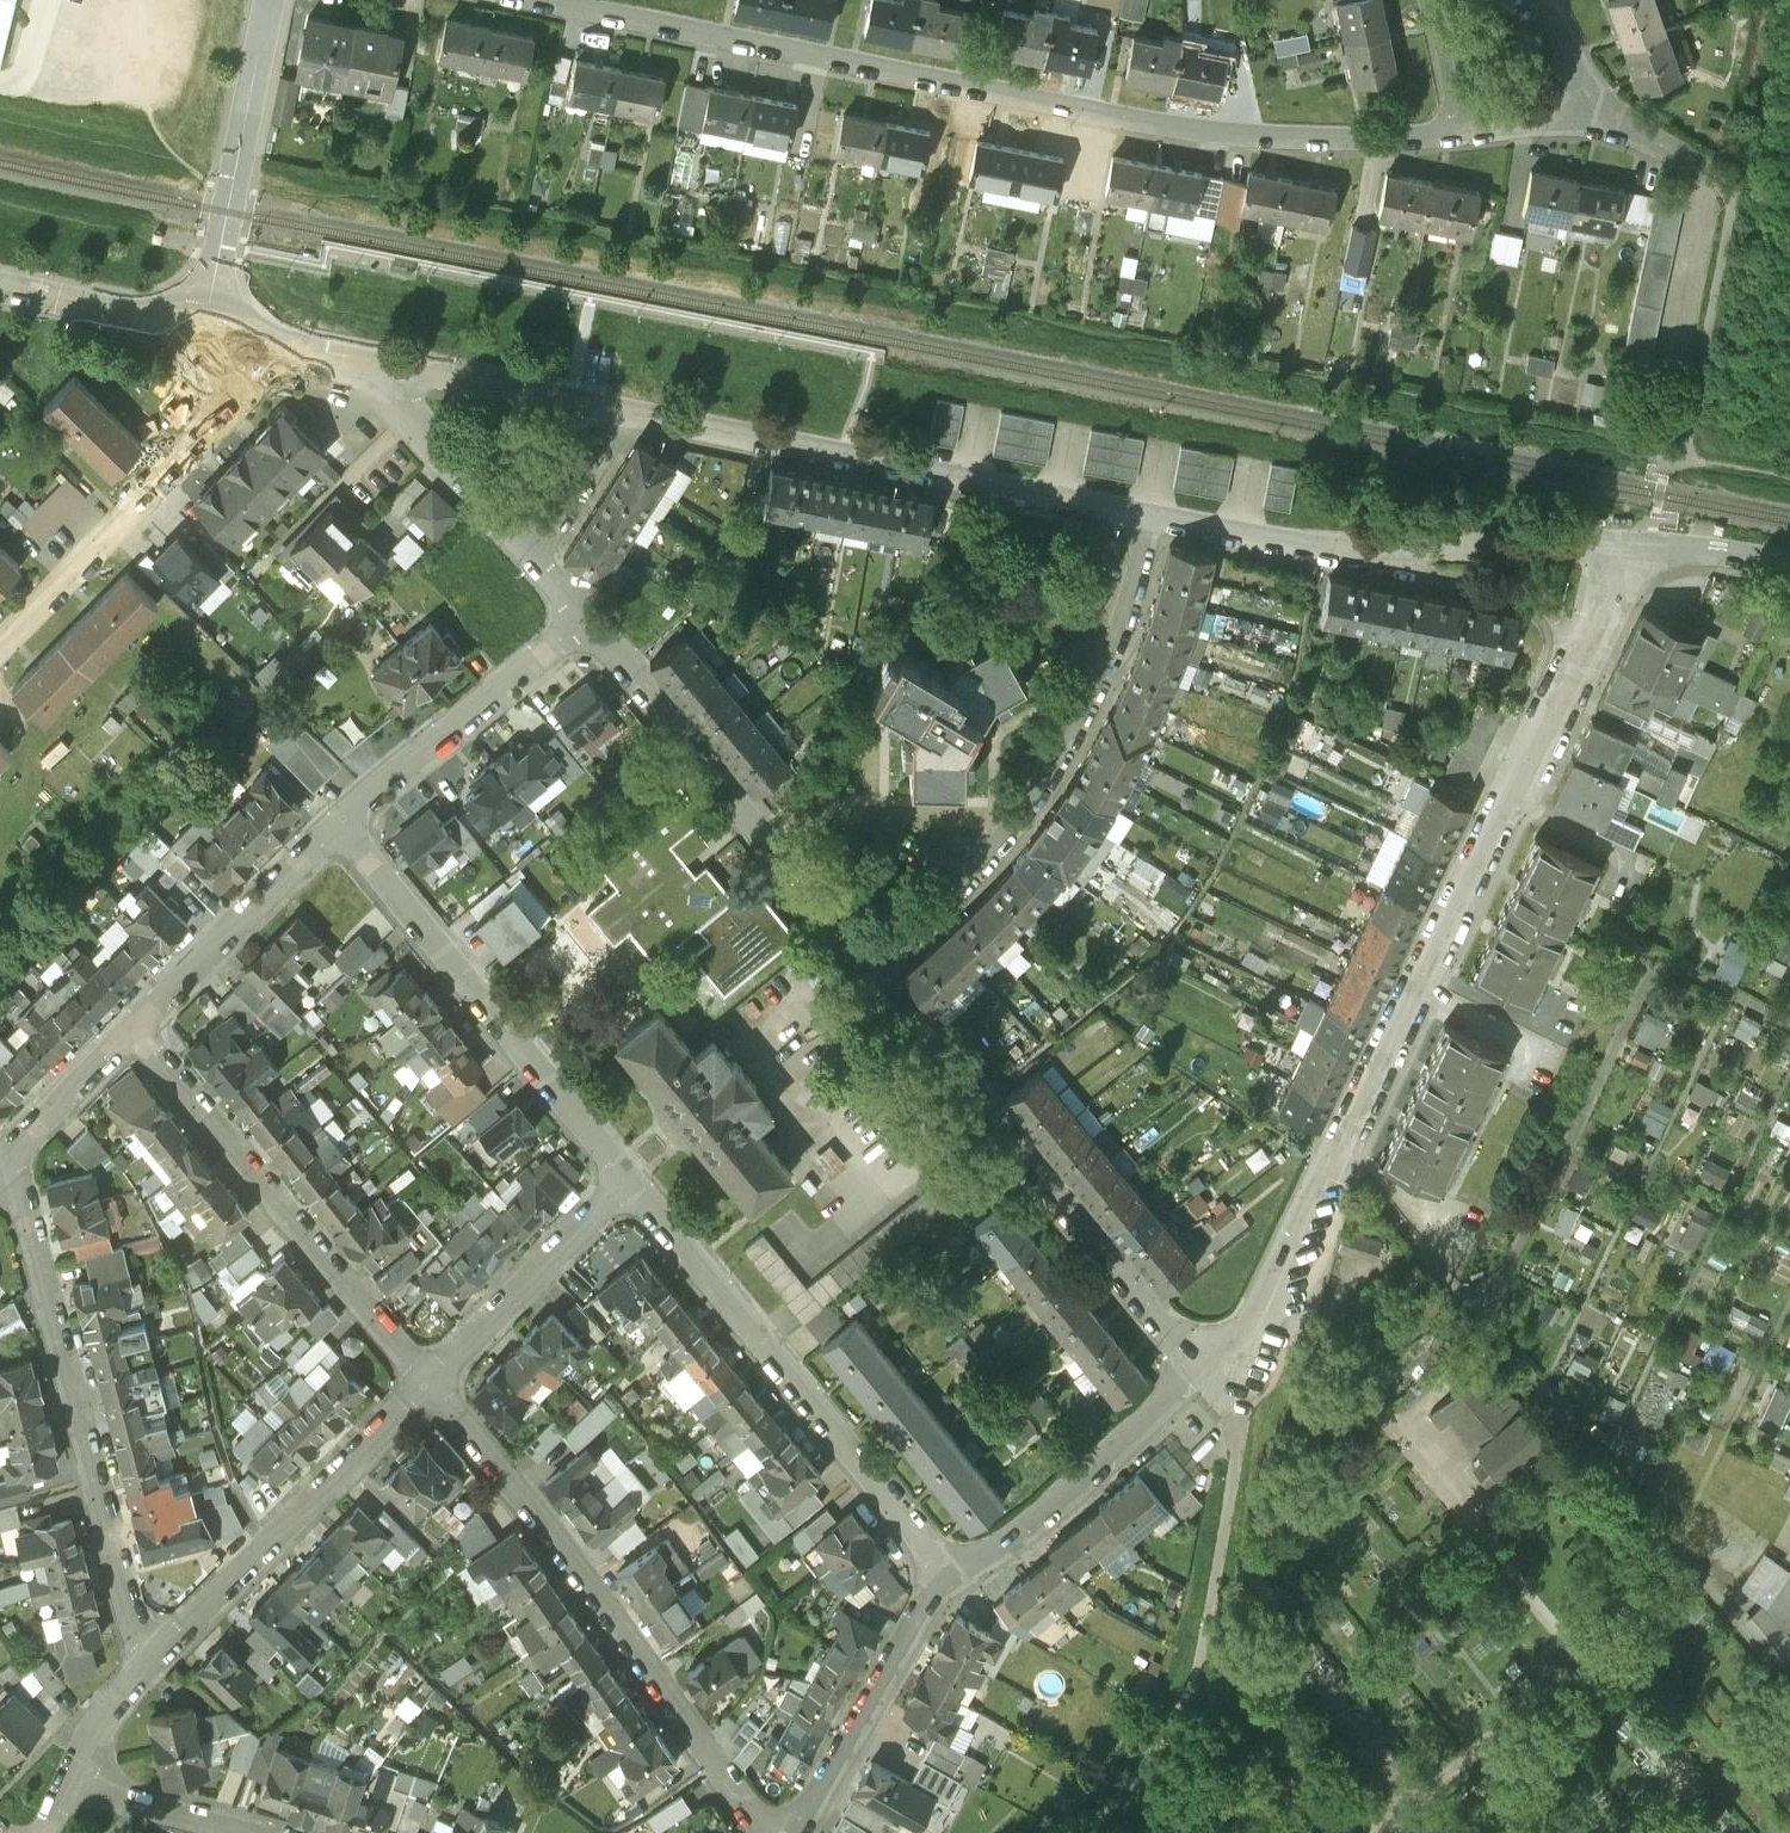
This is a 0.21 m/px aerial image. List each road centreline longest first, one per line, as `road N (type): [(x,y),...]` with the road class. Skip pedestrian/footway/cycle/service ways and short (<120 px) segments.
road 1 (residential): [(537,0),(1141,127),(1309,139),(1458,129)]
road 2 (residential): [(1565,668),(1261,1308),(1212,1377)]
road 3 (residential): [(435,1386),(786,1832)]
road 4 (residential): [(877,968),(1018,836),(1072,758),(1120,660),(1167,516)]
road 5 (residential): [(637,414),(1167,516)]
road 6 (residential): [(877,968),(1212,1377)]
road 7 (residential): [(152,1663),(21,1158)]
road 8 (residential): [(638,1179),(963,1582)]
road 9 (residential): [(349,821),(638,1179)]
road 10 (residential): [(143,1036),(435,1386)]
road 11 (residential): [(588,619),(877,968)]
road 12 (residential): [(308,347),(0,676)]
road 13 (residential): [(435,1386),(152,1663)]
road 14 (residential): [(203,327),(273,0)]
road 15 (residential): [(1212,1377),(1026,1541),(963,1582)]
road 16 (residential): [(349,821),(588,619)]
road 17 (residential): [(143,1036),(349,821)]
road 18 (residential): [(963,1582),(931,1614),(807,1832)]
road 19 (residential): [(638,1179),(435,1386)]
road 20 (residential): [(1361,548),(1625,547)]
road 21 (residential): [(1361,548),(1521,590),(1556,618),(1565,668)]
road 22 (residential): [(398,365),(637,414)]
road 23 (residential): [(398,365),(398,393),(411,417),(531,555)]
road 24 (residential): [(0,285),(203,327)]
road 25 (residential): [(79,1787),(271,1832)]
road 26 (residential): [(1167,516),(1361,548)]
road 27 (residential): [(531,555),(637,414)]
road 28 (residential): [(21,1158),(143,1036)]
road 29 (residential): [(1625,547),(1789,563)]
road 30 (residential): [(152,1663),(107,1715),(79,1787)]
road 31 (residential): [(1625,547),(1565,668)]
road 32 (residential): [(1458,129),(1430,0)]
road 33 (residential): [(1578,116),(1625,125),(1697,159)]
road 34 (residential): [(1578,116),(1571,58),(1545,0)]
road 35 (residential): [(1458,129),(1578,116)]

